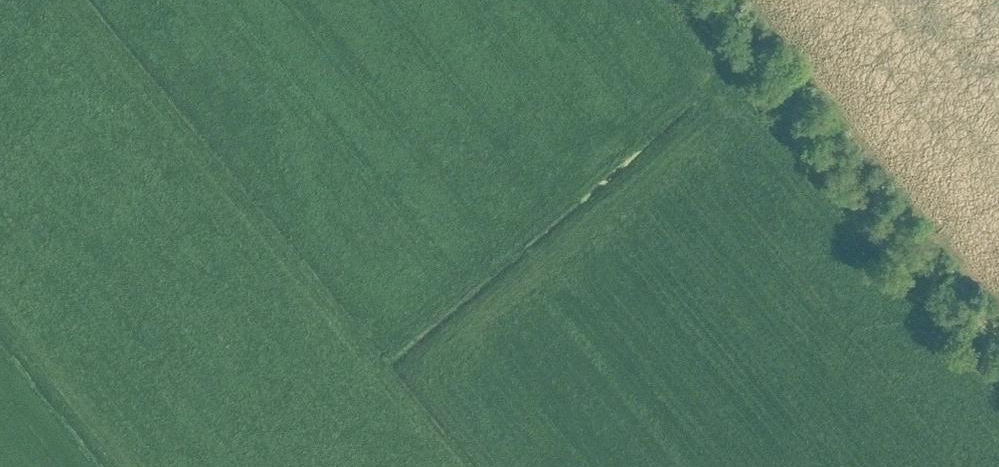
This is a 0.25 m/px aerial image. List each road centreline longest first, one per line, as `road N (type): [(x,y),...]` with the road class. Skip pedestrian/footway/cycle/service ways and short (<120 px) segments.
road 1 (track): [(686,0),(998,375)]

